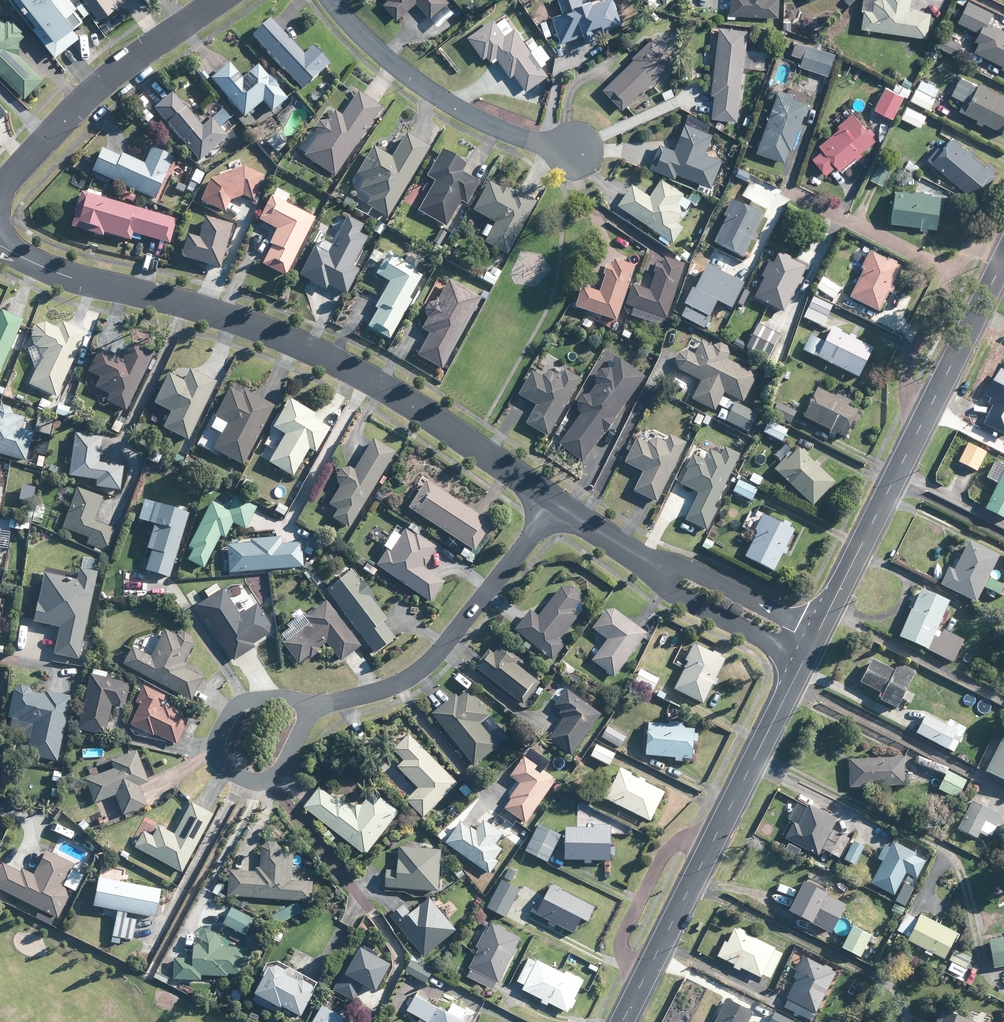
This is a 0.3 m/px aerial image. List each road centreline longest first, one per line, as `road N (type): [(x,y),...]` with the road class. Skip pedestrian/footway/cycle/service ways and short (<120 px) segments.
road 1 (residential): [(559,502),(345,365),(196,306),(39,267),(0,246)]
road 2 (residential): [(811,646),(1003,260)]
road 3 (residential): [(619,1021),(811,646)]
road 4 (residential): [(313,706),(416,676),(559,502)]
road 5 (residential): [(332,0),(400,72),(492,126),(577,153)]
road 6 (residential): [(0,189),(119,69),(221,0)]
road 7 (residential): [(811,646),(687,585),(559,502)]
road 8 (residential): [(313,706),(283,772),(241,778),(217,758),(216,740),(235,706),(290,699)]

